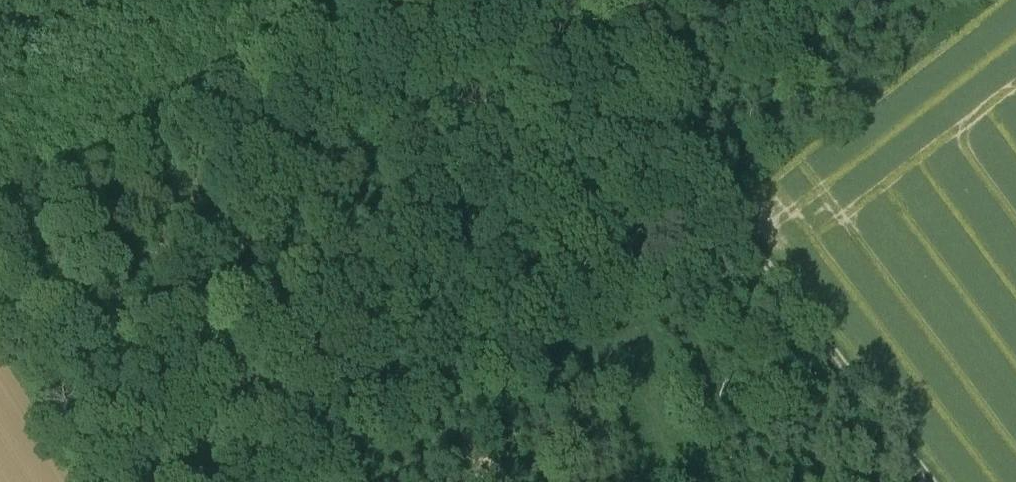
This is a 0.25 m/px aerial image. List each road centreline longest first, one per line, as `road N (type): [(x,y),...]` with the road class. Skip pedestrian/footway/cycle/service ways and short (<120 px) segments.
road 1 (track): [(926,481),(560,0)]
road 2 (track): [(399,0),(134,158),(0,212)]
road 3 (track): [(750,250),(366,481)]

